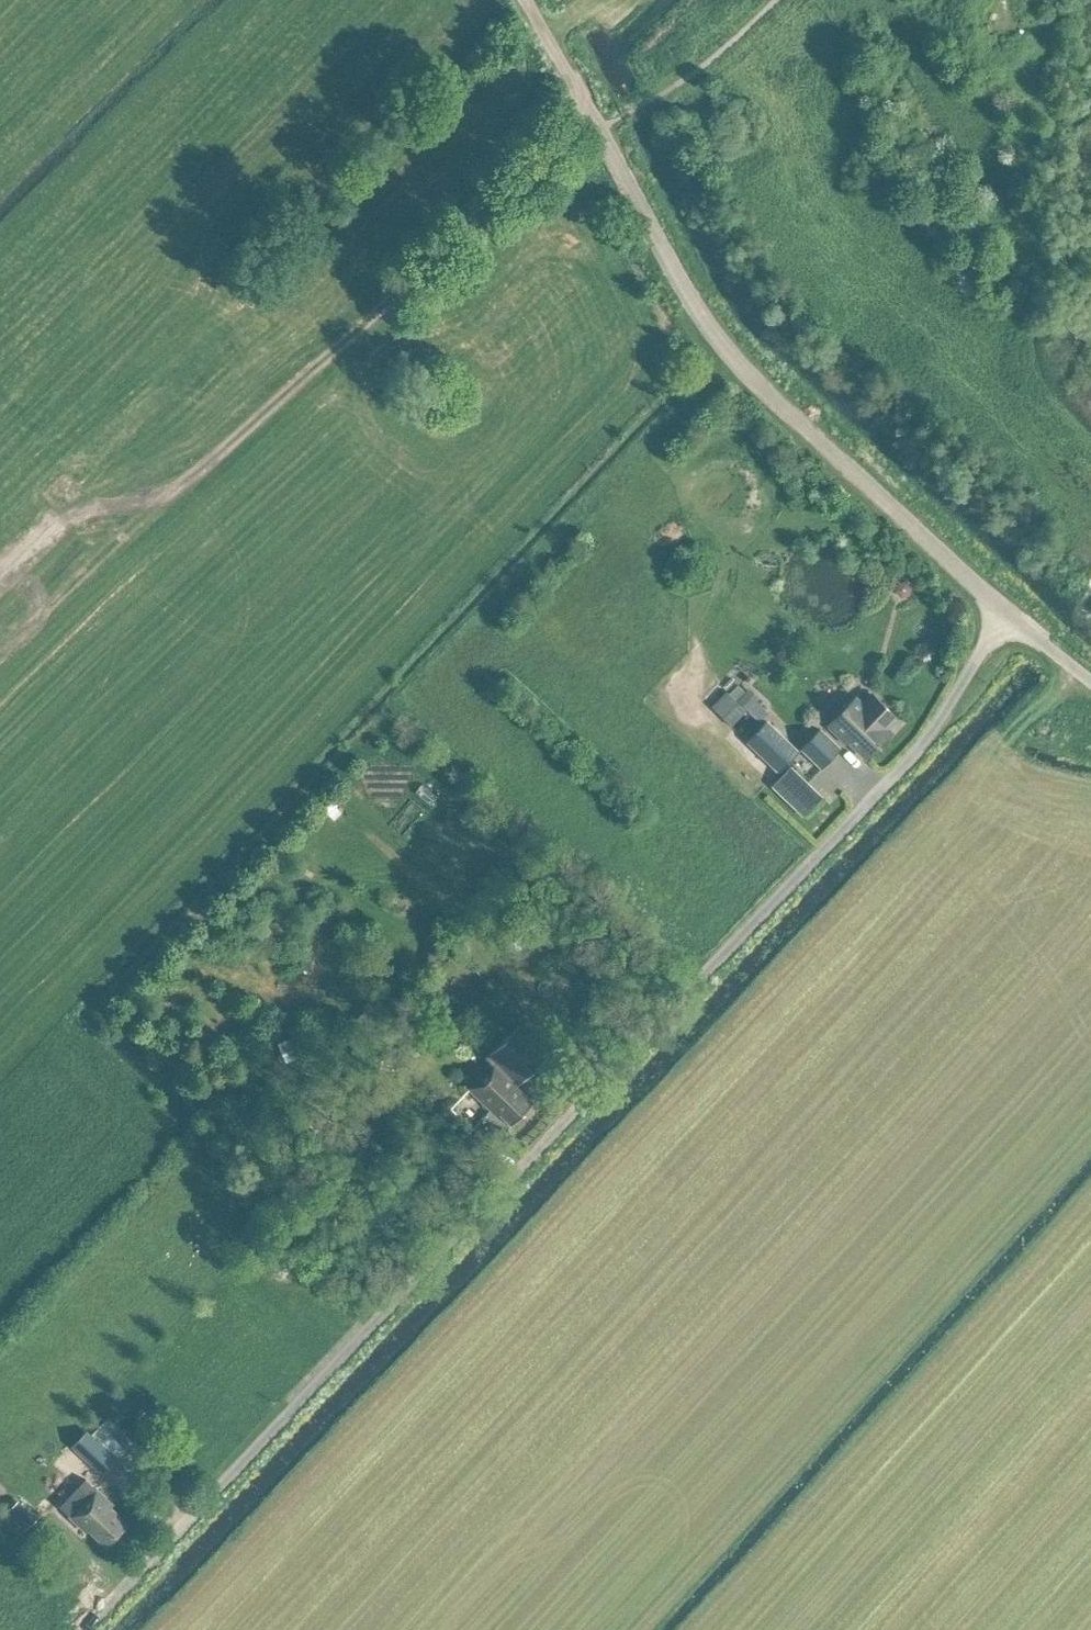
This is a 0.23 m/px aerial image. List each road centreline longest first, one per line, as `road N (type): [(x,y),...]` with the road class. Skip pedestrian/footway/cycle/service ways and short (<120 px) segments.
road 1 (unclassified): [(81,1629),(896,773),(955,698),(1007,610)]
road 2 (unclassified): [(1007,610),(731,358),(679,284),(530,0)]

